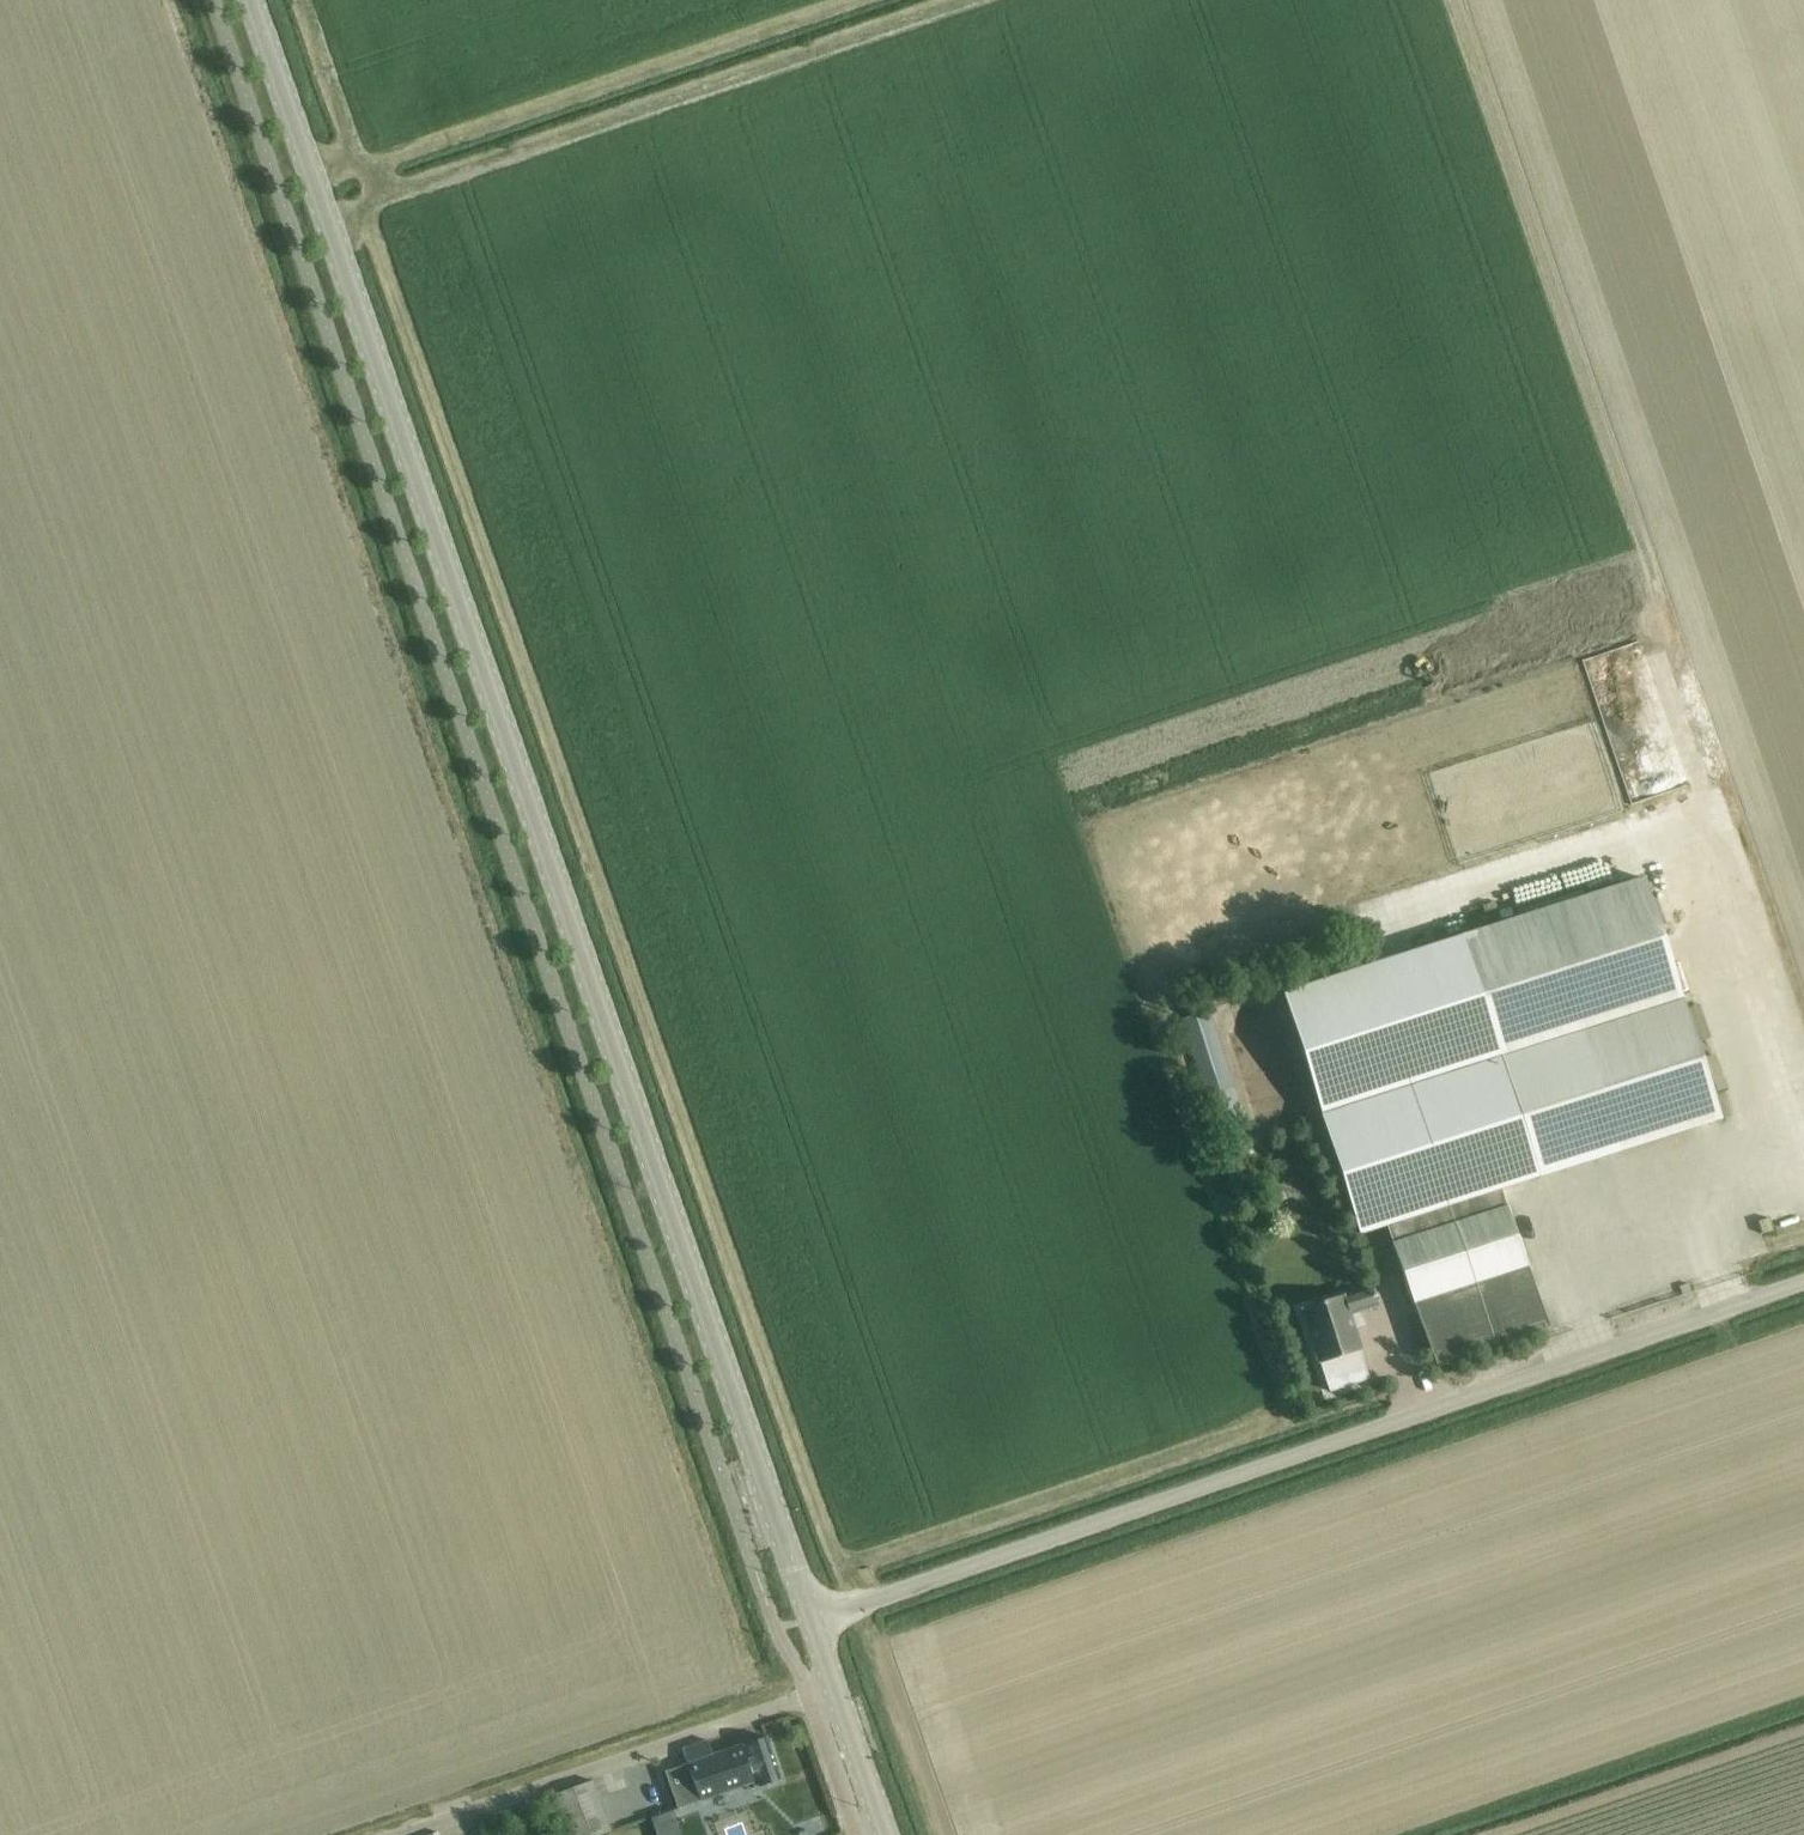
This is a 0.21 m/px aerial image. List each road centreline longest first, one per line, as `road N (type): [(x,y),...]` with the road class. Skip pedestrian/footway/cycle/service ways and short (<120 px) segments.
road 1 (secondary): [(807,1619),(248,0)]
road 2 (unclassified): [(807,1619),(1803,1284)]
road 3 (unclassified): [(417,1834),(833,1694)]
road 4 (secondary): [(880,1834),(833,1694)]

